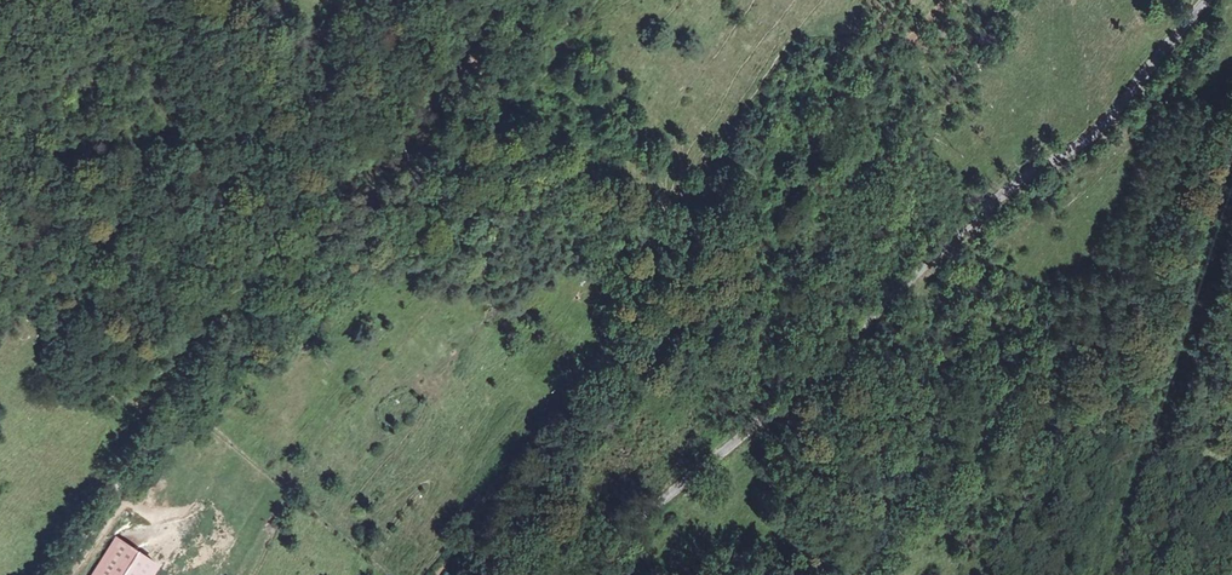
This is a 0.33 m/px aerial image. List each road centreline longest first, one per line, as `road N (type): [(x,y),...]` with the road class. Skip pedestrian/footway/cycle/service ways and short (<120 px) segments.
road 1 (unclassified): [(1204,0),(1114,114),(1032,171),(586,574)]
road 2 (track): [(446,132),(383,205),(265,274),(183,350),(165,373),(147,446),(58,574)]
road 3 (unclassified): [(997,574),(1007,528),(1083,355),(1148,247),(1231,148)]
road 4 (track): [(539,0),(446,132)]

